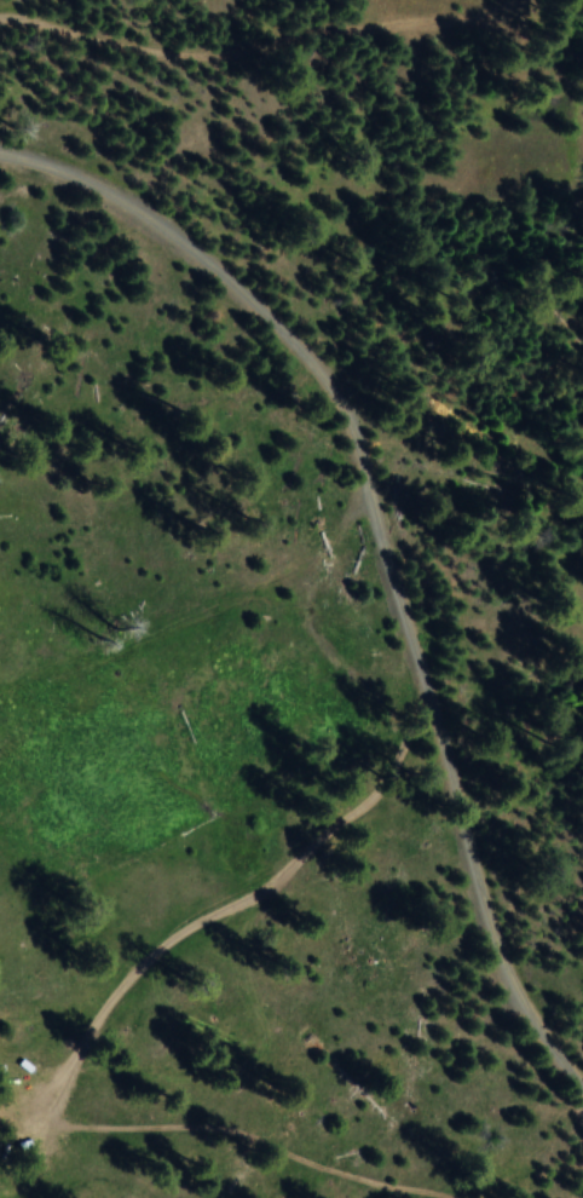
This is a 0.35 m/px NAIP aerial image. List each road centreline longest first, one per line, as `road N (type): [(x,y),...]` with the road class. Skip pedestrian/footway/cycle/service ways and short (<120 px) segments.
road 1 (track): [(0,154),(83,182),(163,230),(298,346),(346,411),(492,925),(515,986),(582,1090)]
road 2 (track): [(434,713),(345,833),(194,929),(94,1033),(29,1197)]
road 3 (track): [(0,18),(177,56),(227,56),(308,34),(469,21),(522,0)]

